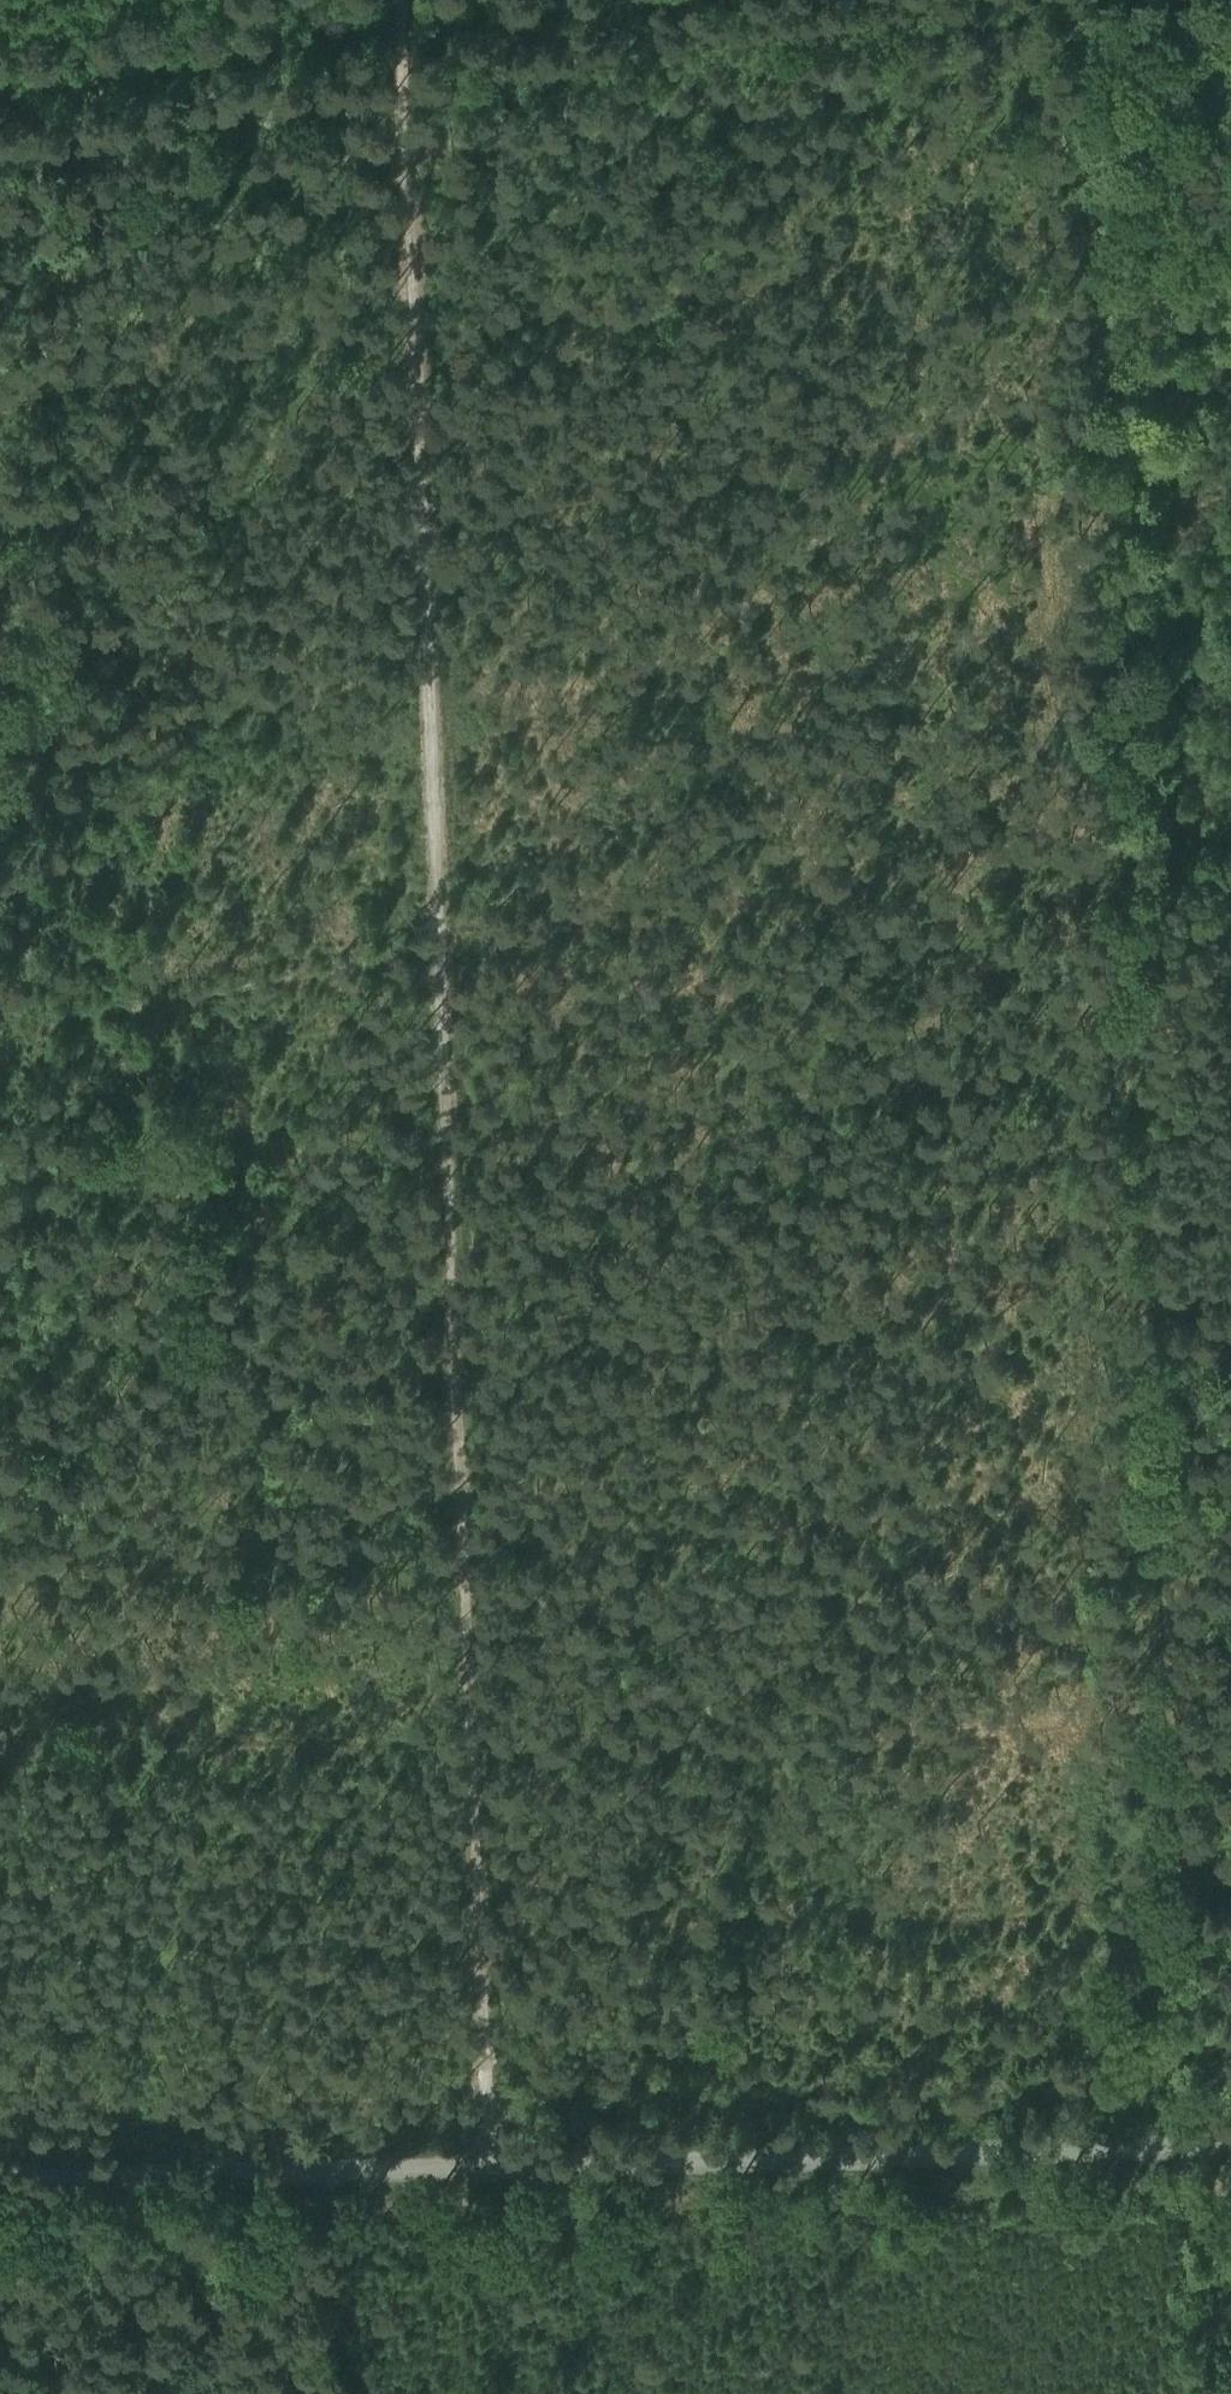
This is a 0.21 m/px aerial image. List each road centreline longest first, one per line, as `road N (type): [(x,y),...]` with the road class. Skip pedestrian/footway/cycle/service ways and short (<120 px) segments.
road 1 (track): [(403,0),(478,1709),(461,2146)]
road 2 (track): [(0,2160),(1230,2130)]

